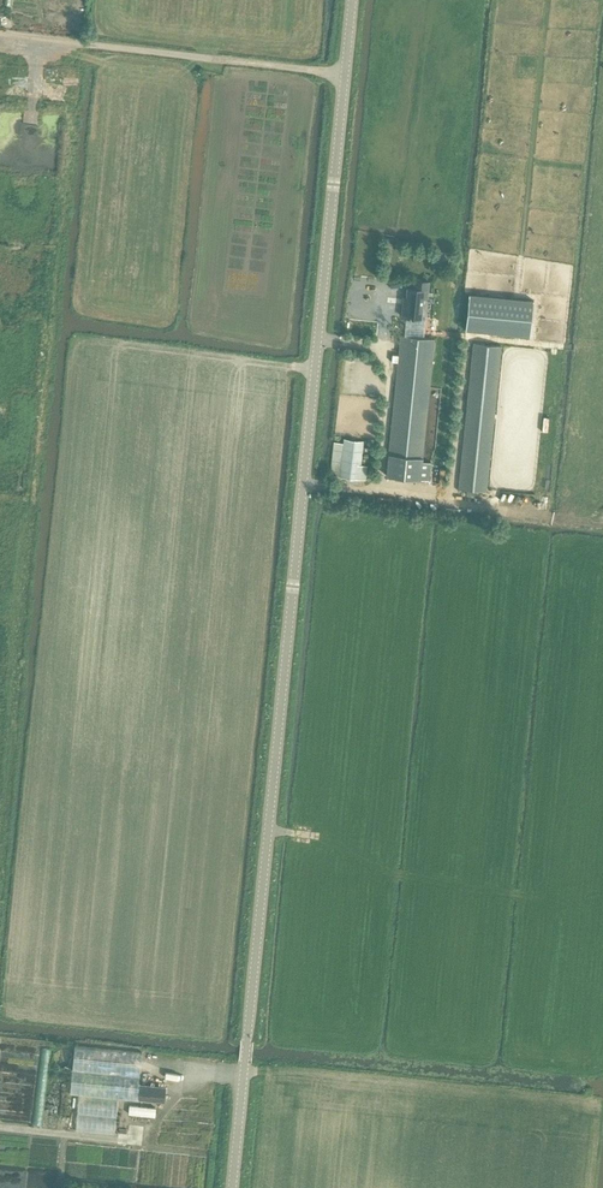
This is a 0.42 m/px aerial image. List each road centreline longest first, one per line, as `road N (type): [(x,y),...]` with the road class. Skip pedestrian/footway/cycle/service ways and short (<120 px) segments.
road 1 (unclassified): [(233,1187),(352,0)]
road 2 (track): [(344,74),(0,35)]

